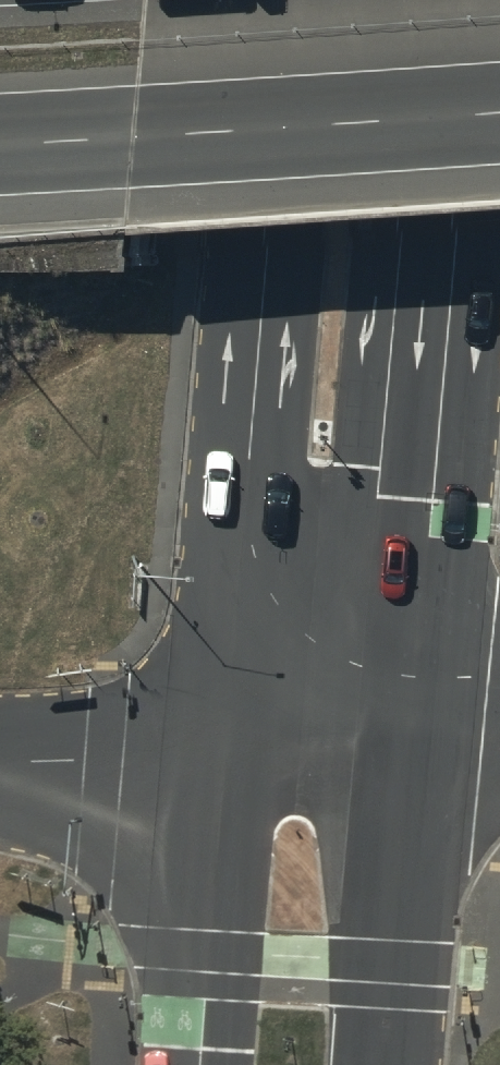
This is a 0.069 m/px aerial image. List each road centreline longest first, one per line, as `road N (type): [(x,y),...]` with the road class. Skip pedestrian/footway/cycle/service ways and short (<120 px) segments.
road 1 (primary): [(221,730),(292,0)]
road 2 (primary): [(491,0),(411,721)]
road 3 (motorway): [(499,119),(0,149)]
road 4 (secondary): [(411,721),(376,1064)]
road 5 (secondary): [(198,1064),(221,730)]
road 6 (motorway): [(221,730),(0,748)]
road 7 (trunk): [(411,721),(221,730)]

